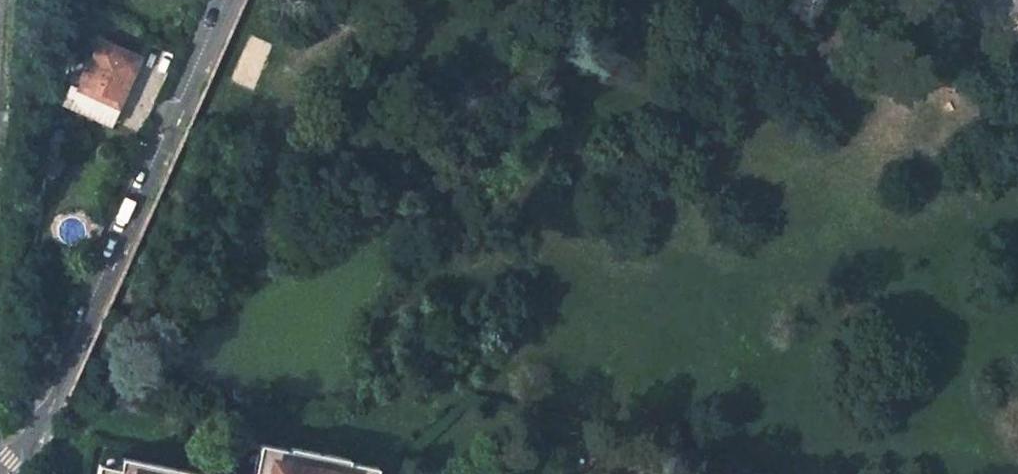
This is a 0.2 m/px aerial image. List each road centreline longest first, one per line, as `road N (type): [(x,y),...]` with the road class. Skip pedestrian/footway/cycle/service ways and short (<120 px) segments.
road 1 (residential): [(234,0),(52,406),(21,455),(0,469)]

